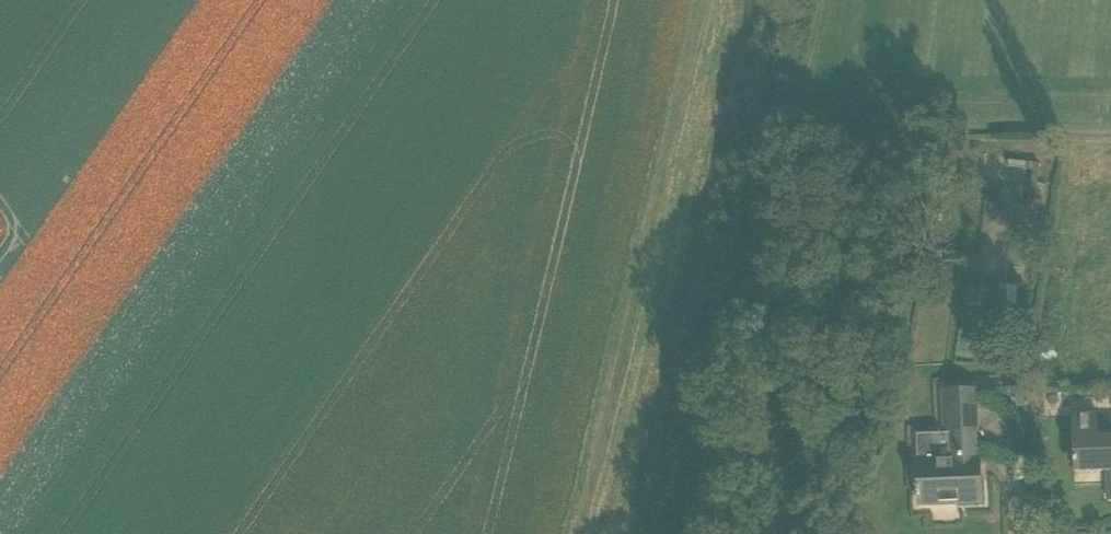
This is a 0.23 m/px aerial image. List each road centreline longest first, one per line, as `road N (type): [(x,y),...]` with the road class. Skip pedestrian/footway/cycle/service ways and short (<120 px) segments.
road 1 (track): [(696,533),(816,0)]

